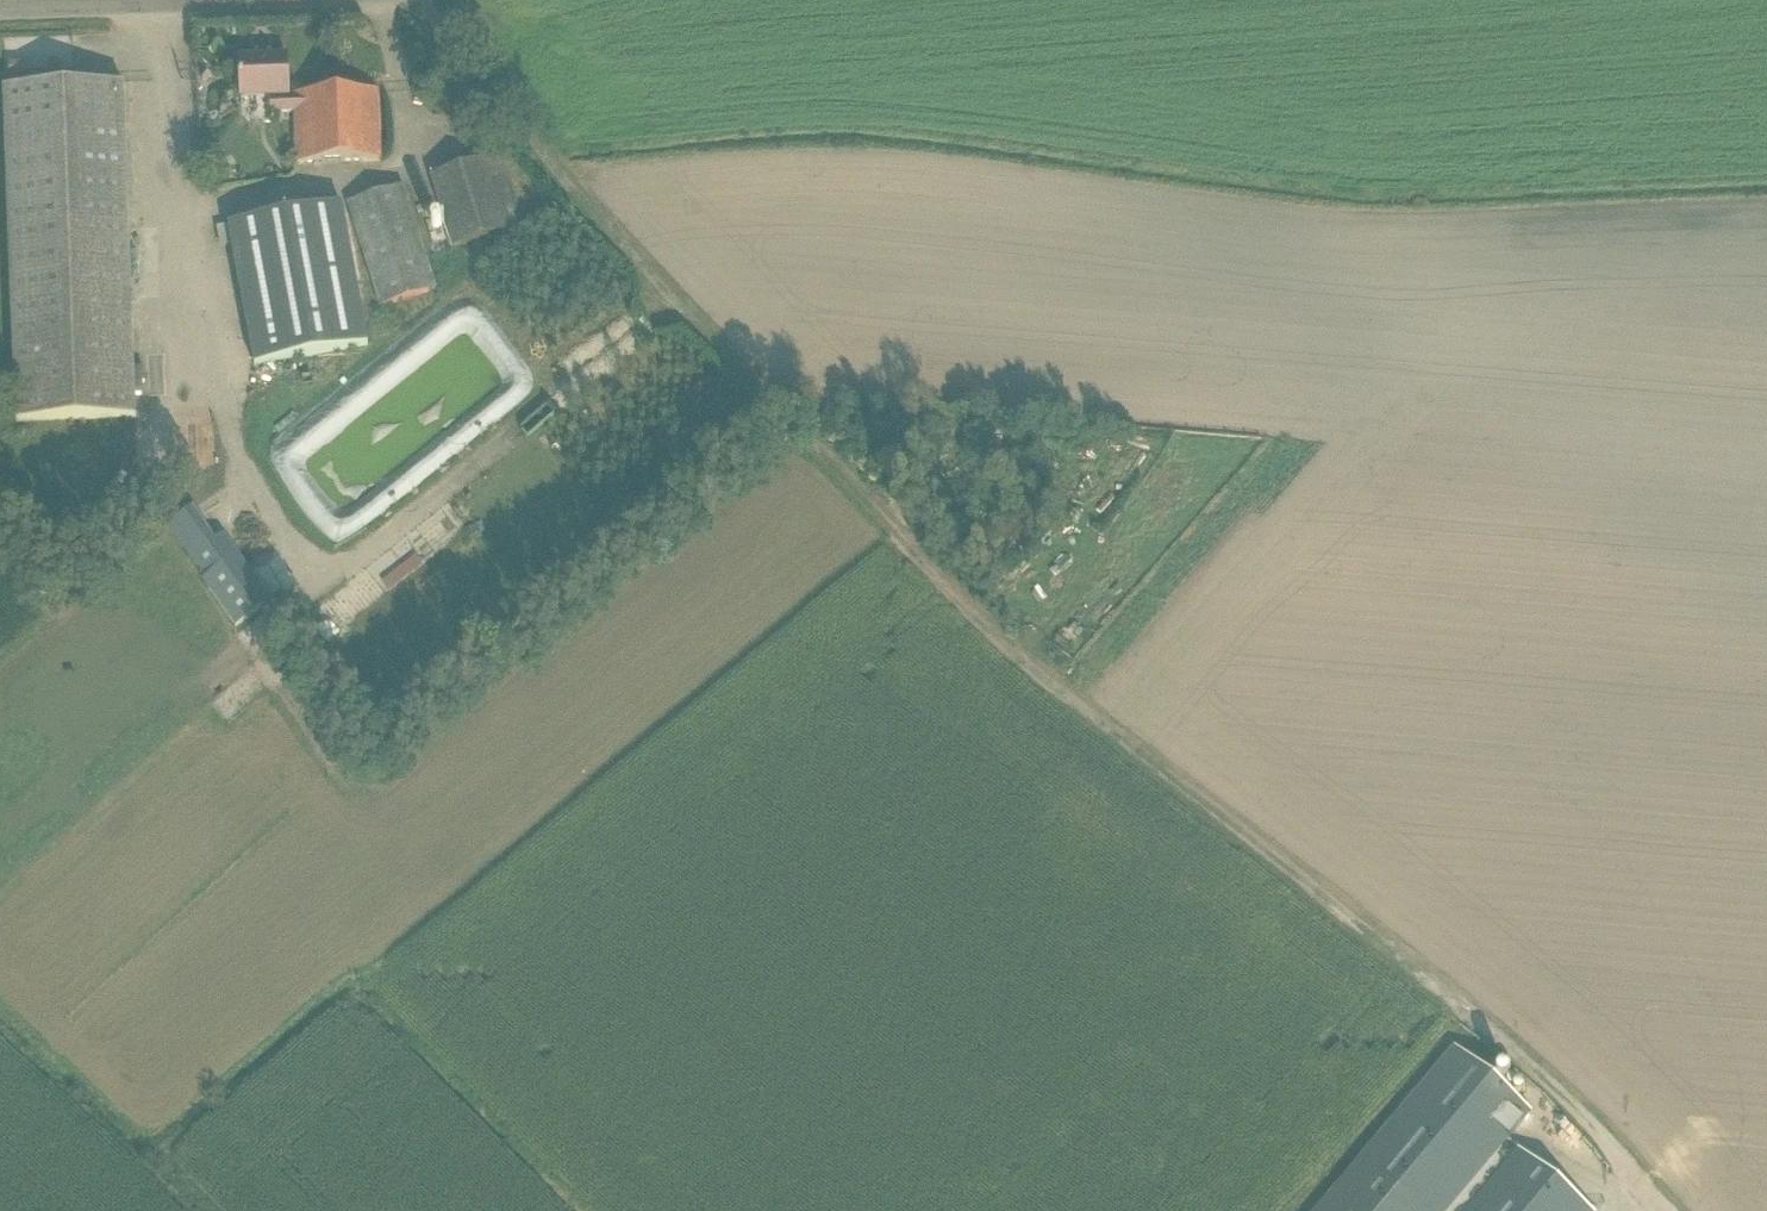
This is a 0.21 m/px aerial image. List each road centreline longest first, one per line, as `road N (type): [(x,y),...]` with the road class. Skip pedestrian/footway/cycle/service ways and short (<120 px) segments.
road 1 (track): [(424,0),(595,209),(970,615),(1529,1063),(1671,1210)]
road 2 (unclassified): [(220,0),(0,7)]

